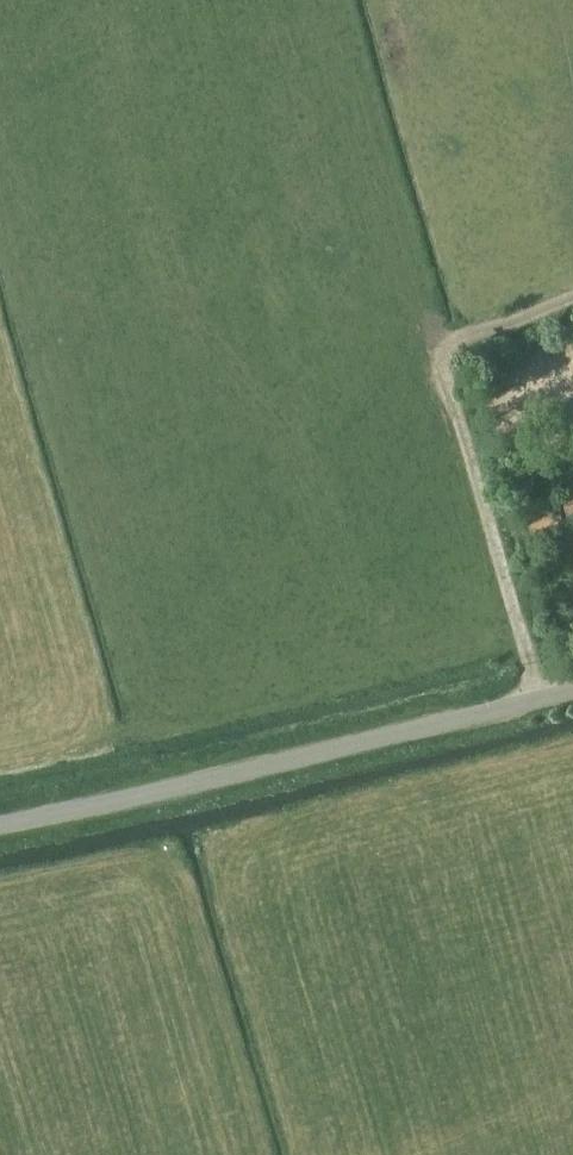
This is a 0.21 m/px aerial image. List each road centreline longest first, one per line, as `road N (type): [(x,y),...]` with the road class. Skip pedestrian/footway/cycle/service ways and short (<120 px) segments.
road 1 (unclassified): [(0,824),(572,691)]

